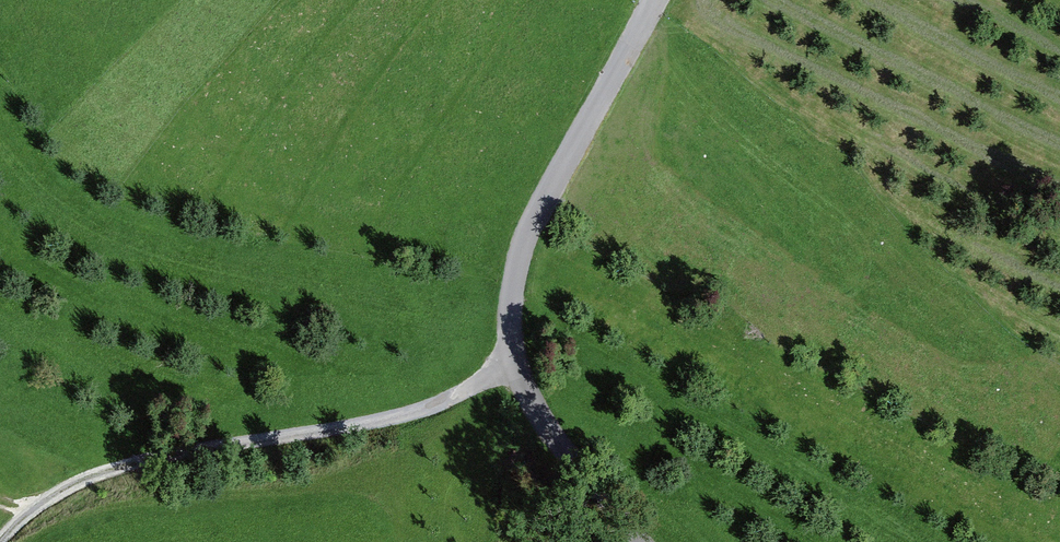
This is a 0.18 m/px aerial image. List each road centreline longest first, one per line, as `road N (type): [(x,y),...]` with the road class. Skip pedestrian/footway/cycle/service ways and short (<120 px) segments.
road 1 (unclassified): [(642,541),(537,410),(513,363),(511,293),(525,244),(657,0)]
road 2 (track): [(513,363),(406,415),(118,469),(31,509),(0,541)]

